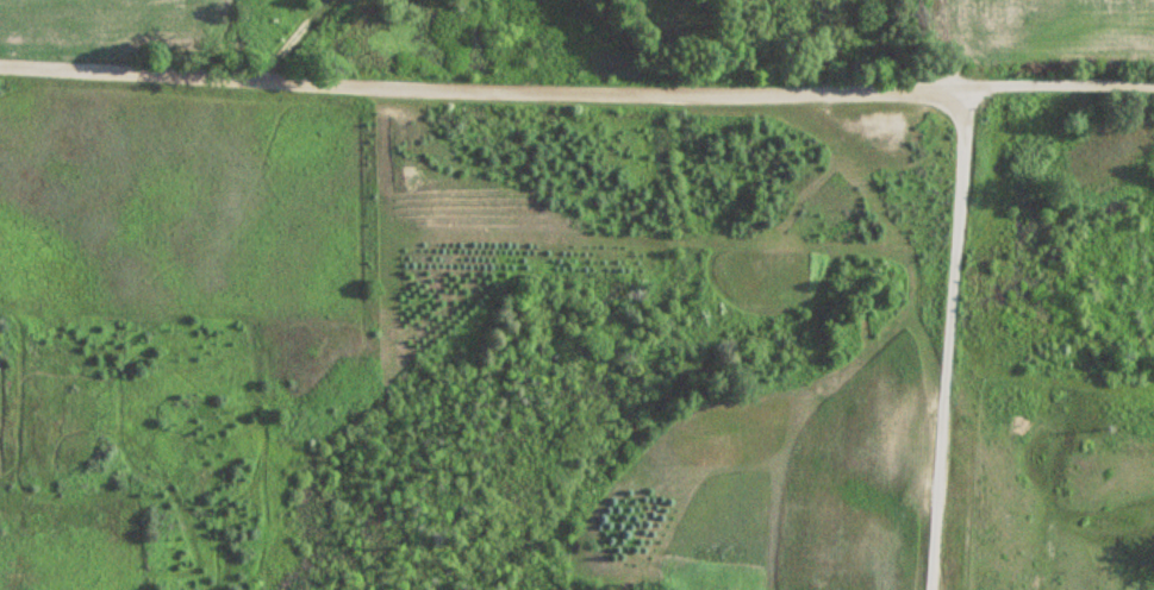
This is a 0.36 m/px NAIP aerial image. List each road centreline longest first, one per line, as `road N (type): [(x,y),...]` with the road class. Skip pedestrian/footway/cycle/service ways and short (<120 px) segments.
road 1 (residential): [(0,75),(1153,86)]
road 2 (residential): [(972,84),(934,589)]

